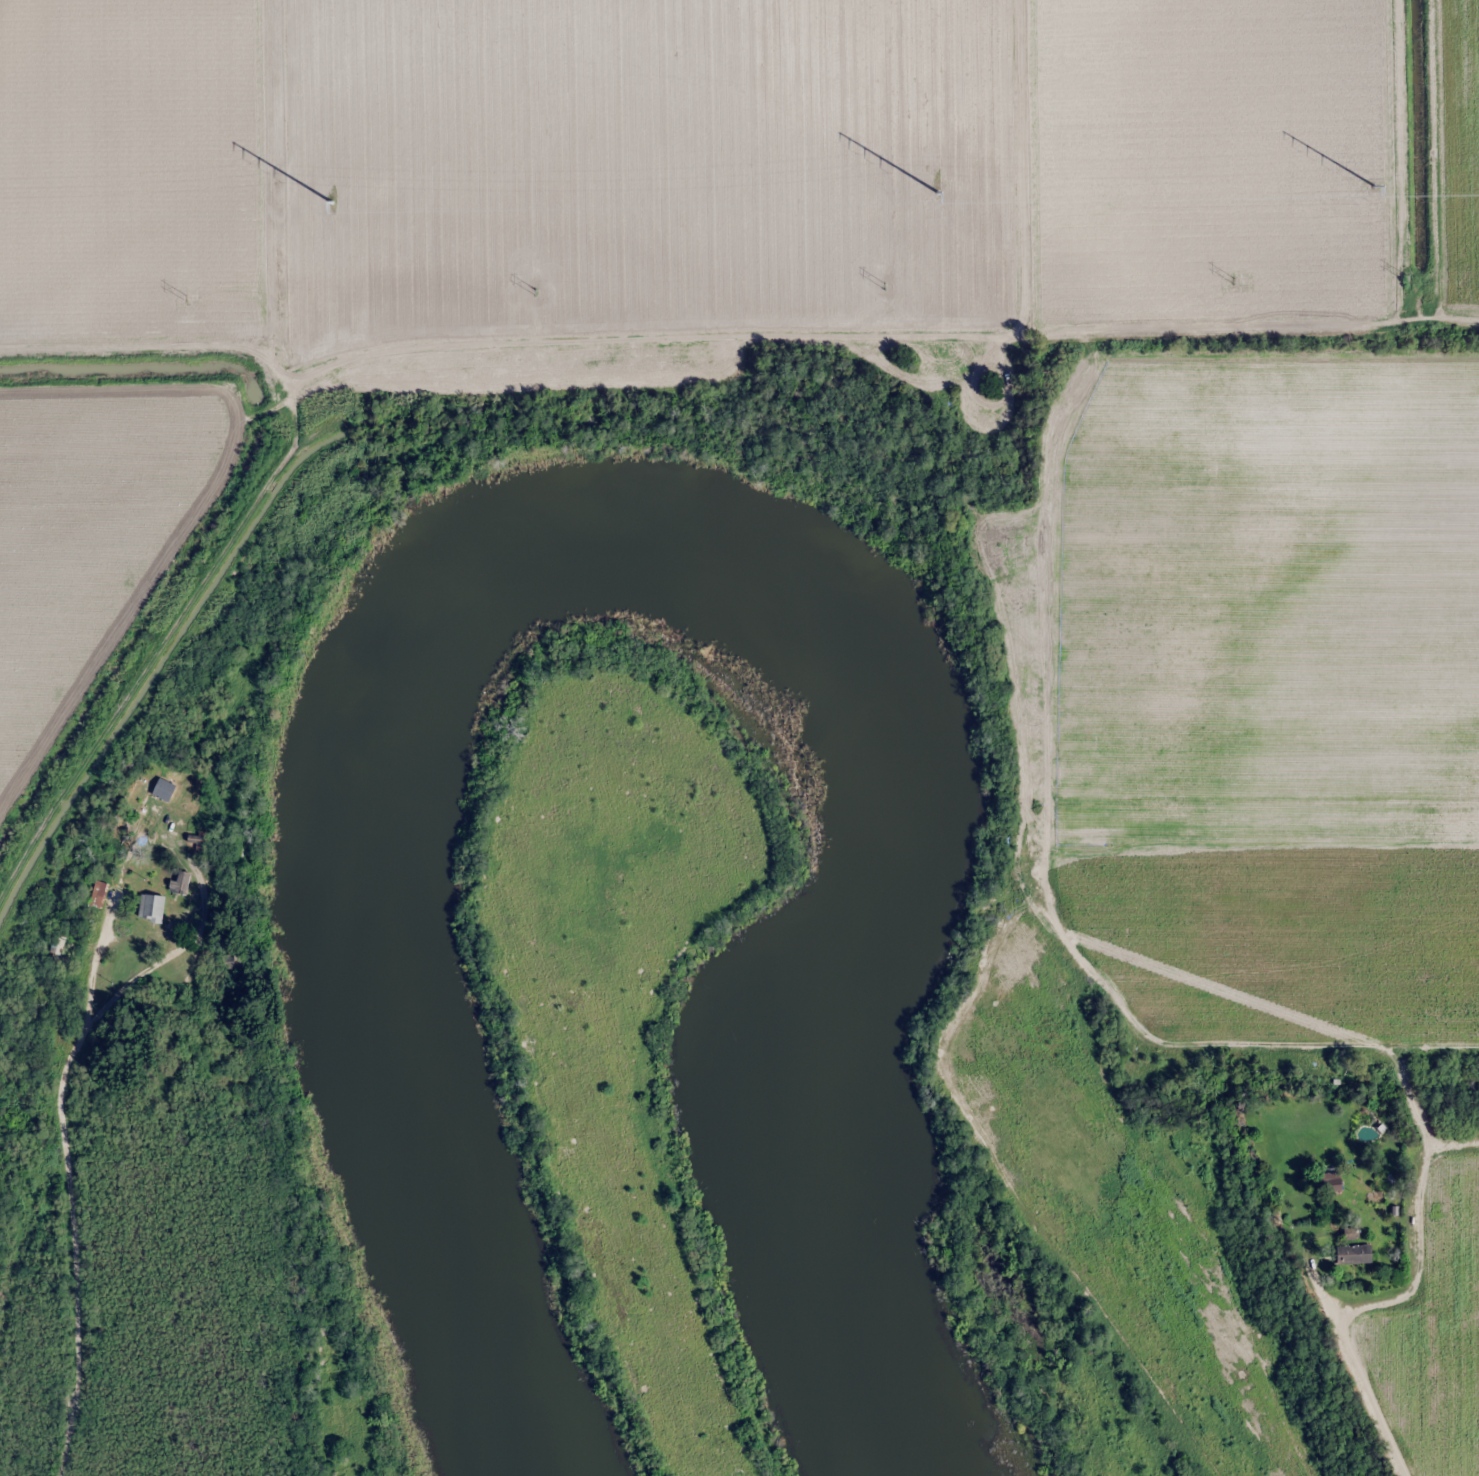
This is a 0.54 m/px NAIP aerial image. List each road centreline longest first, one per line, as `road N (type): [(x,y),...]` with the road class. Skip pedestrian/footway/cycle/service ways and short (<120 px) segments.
road 1 (residential): [(1434,1475),(1349,1318)]

